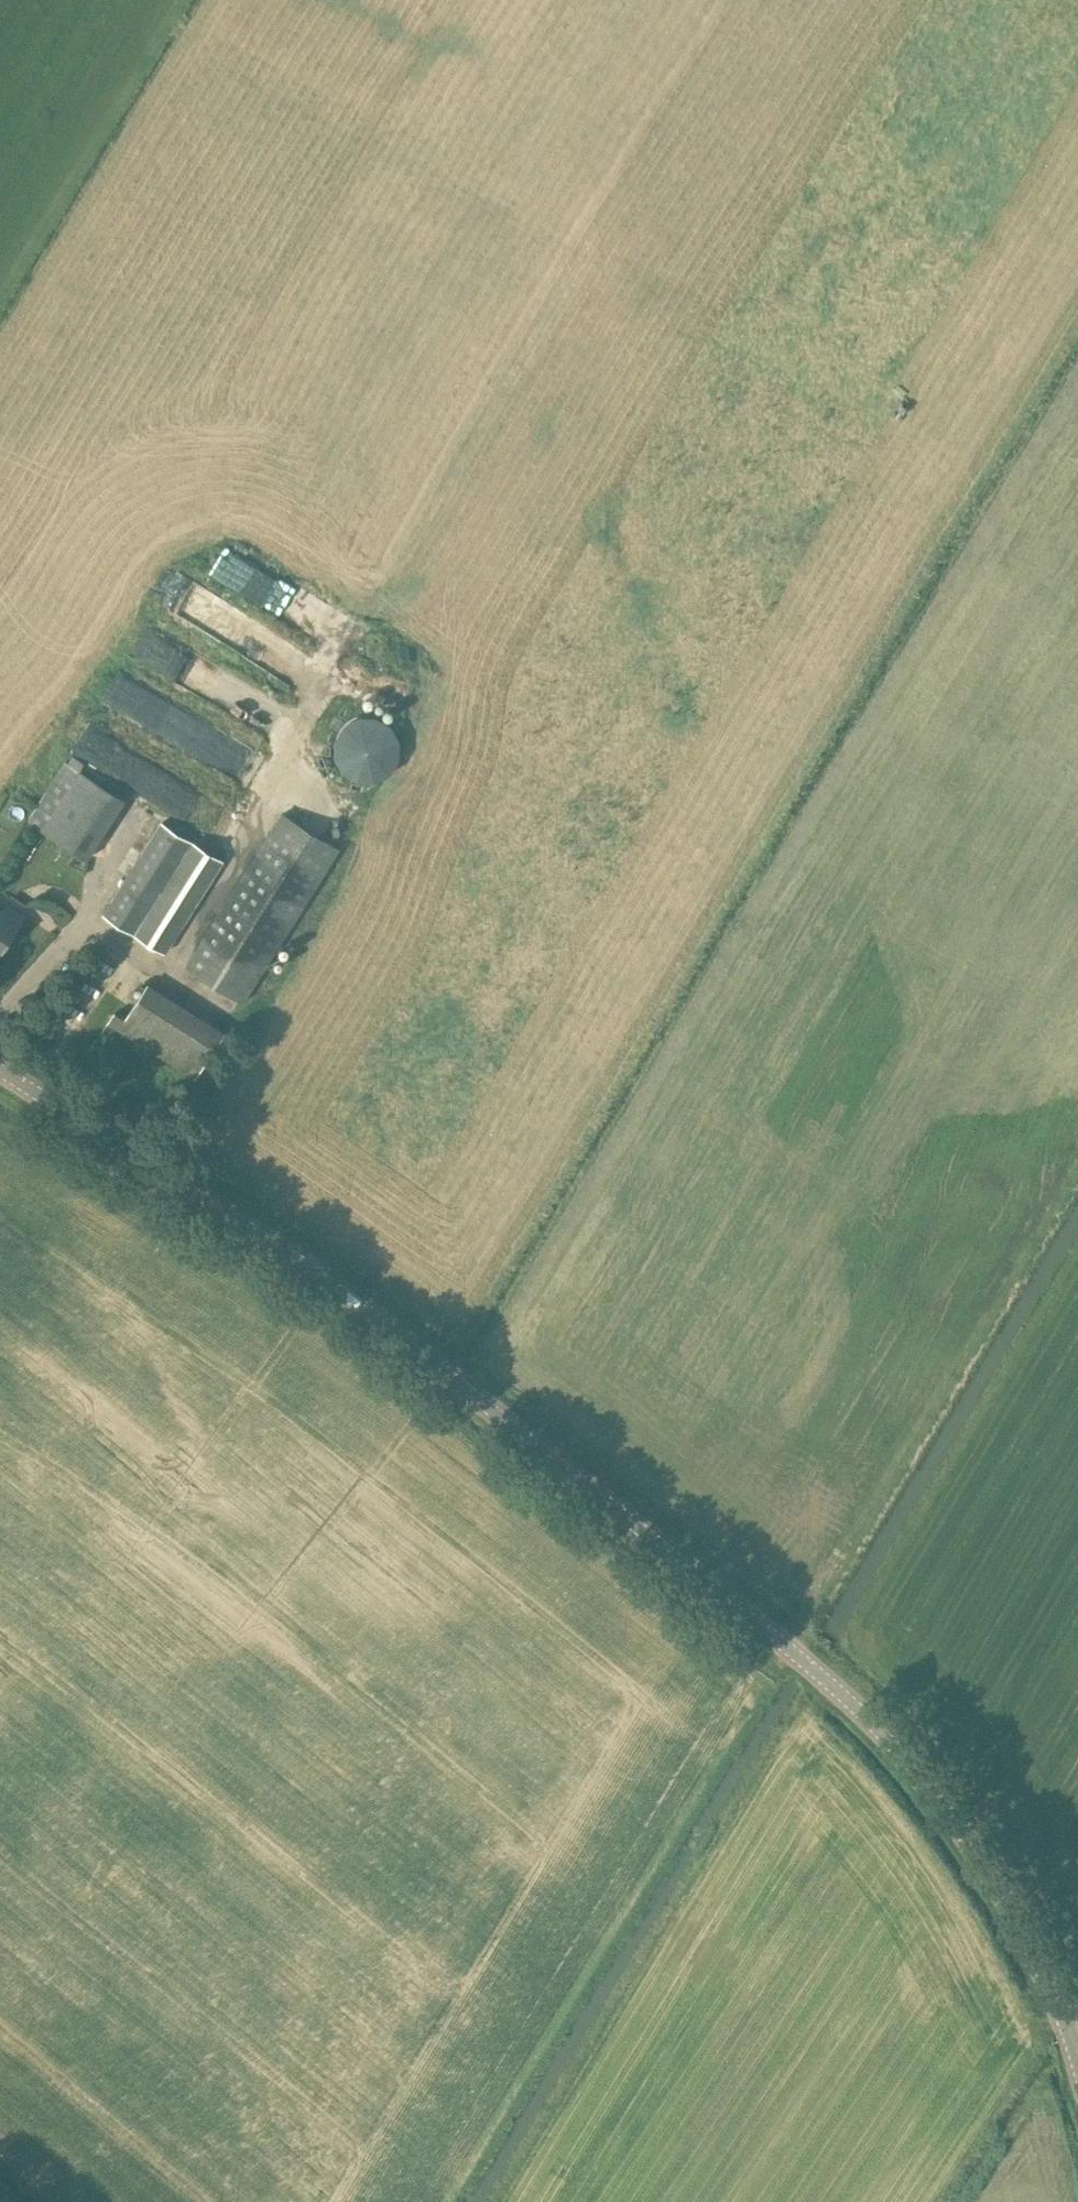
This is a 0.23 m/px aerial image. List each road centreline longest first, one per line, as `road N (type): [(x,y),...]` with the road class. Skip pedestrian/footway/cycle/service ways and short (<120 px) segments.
road 1 (tertiary): [(0,1072),(312,1272),(845,1693),(958,1818),(1032,1937),(1077,2039)]

